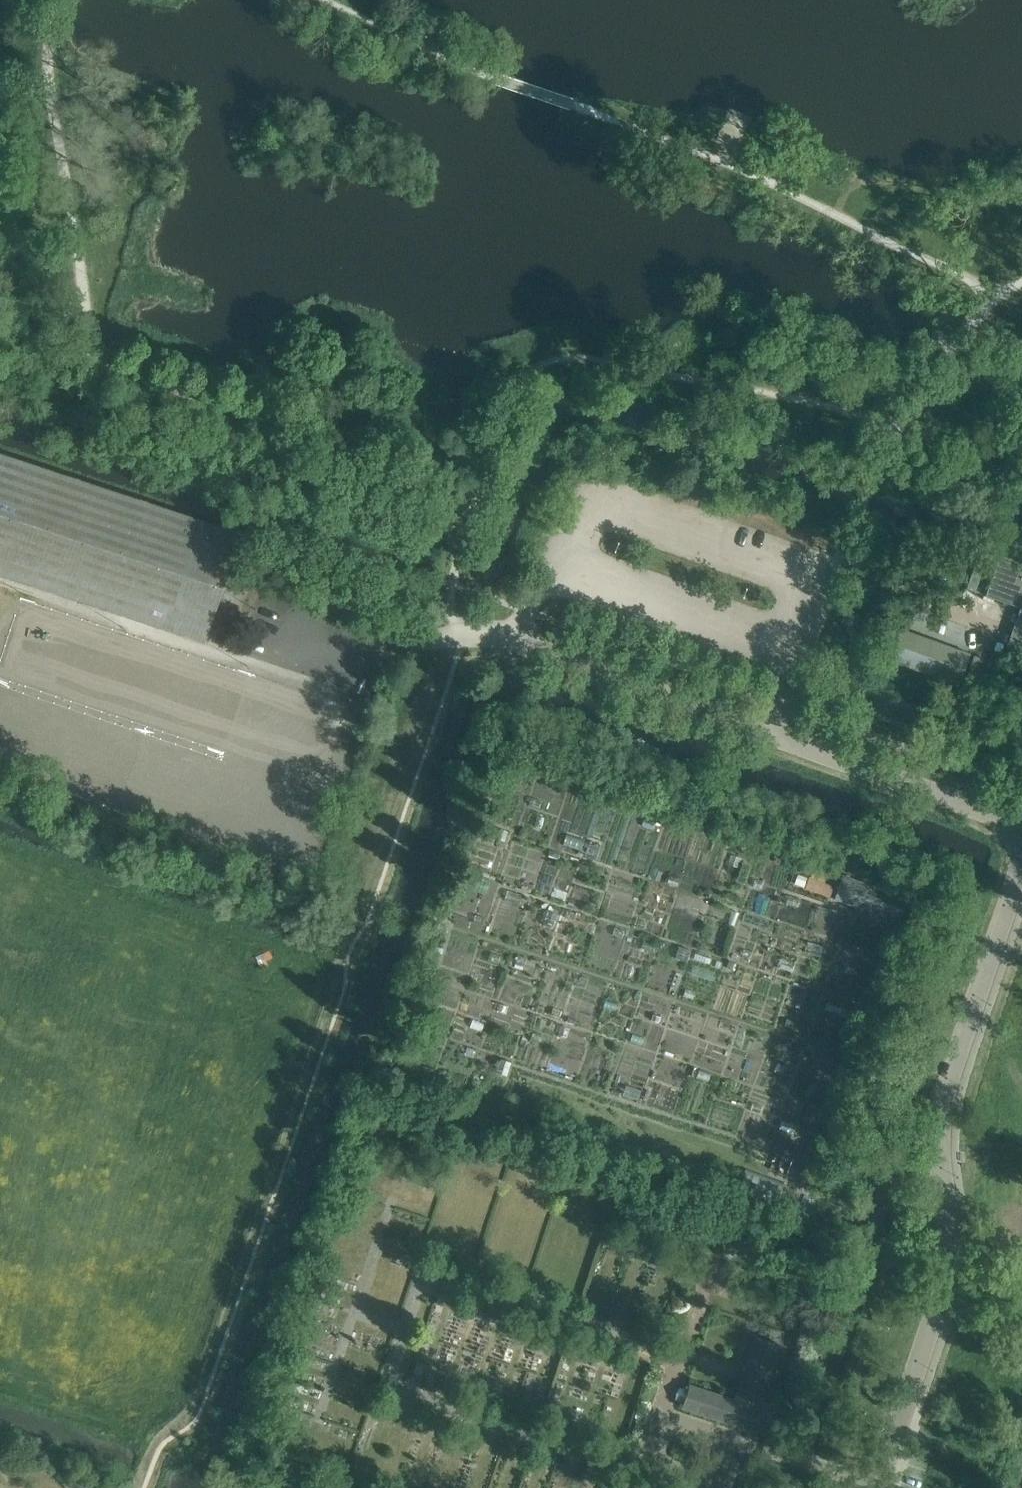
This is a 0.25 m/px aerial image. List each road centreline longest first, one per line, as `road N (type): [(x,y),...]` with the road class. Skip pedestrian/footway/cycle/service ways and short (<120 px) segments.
road 1 (residential): [(1021,841),(1013,822),(777,737),(530,635),(418,641)]
road 2 (residential): [(882,1487),(947,1271),(945,1093),(1021,875)]

